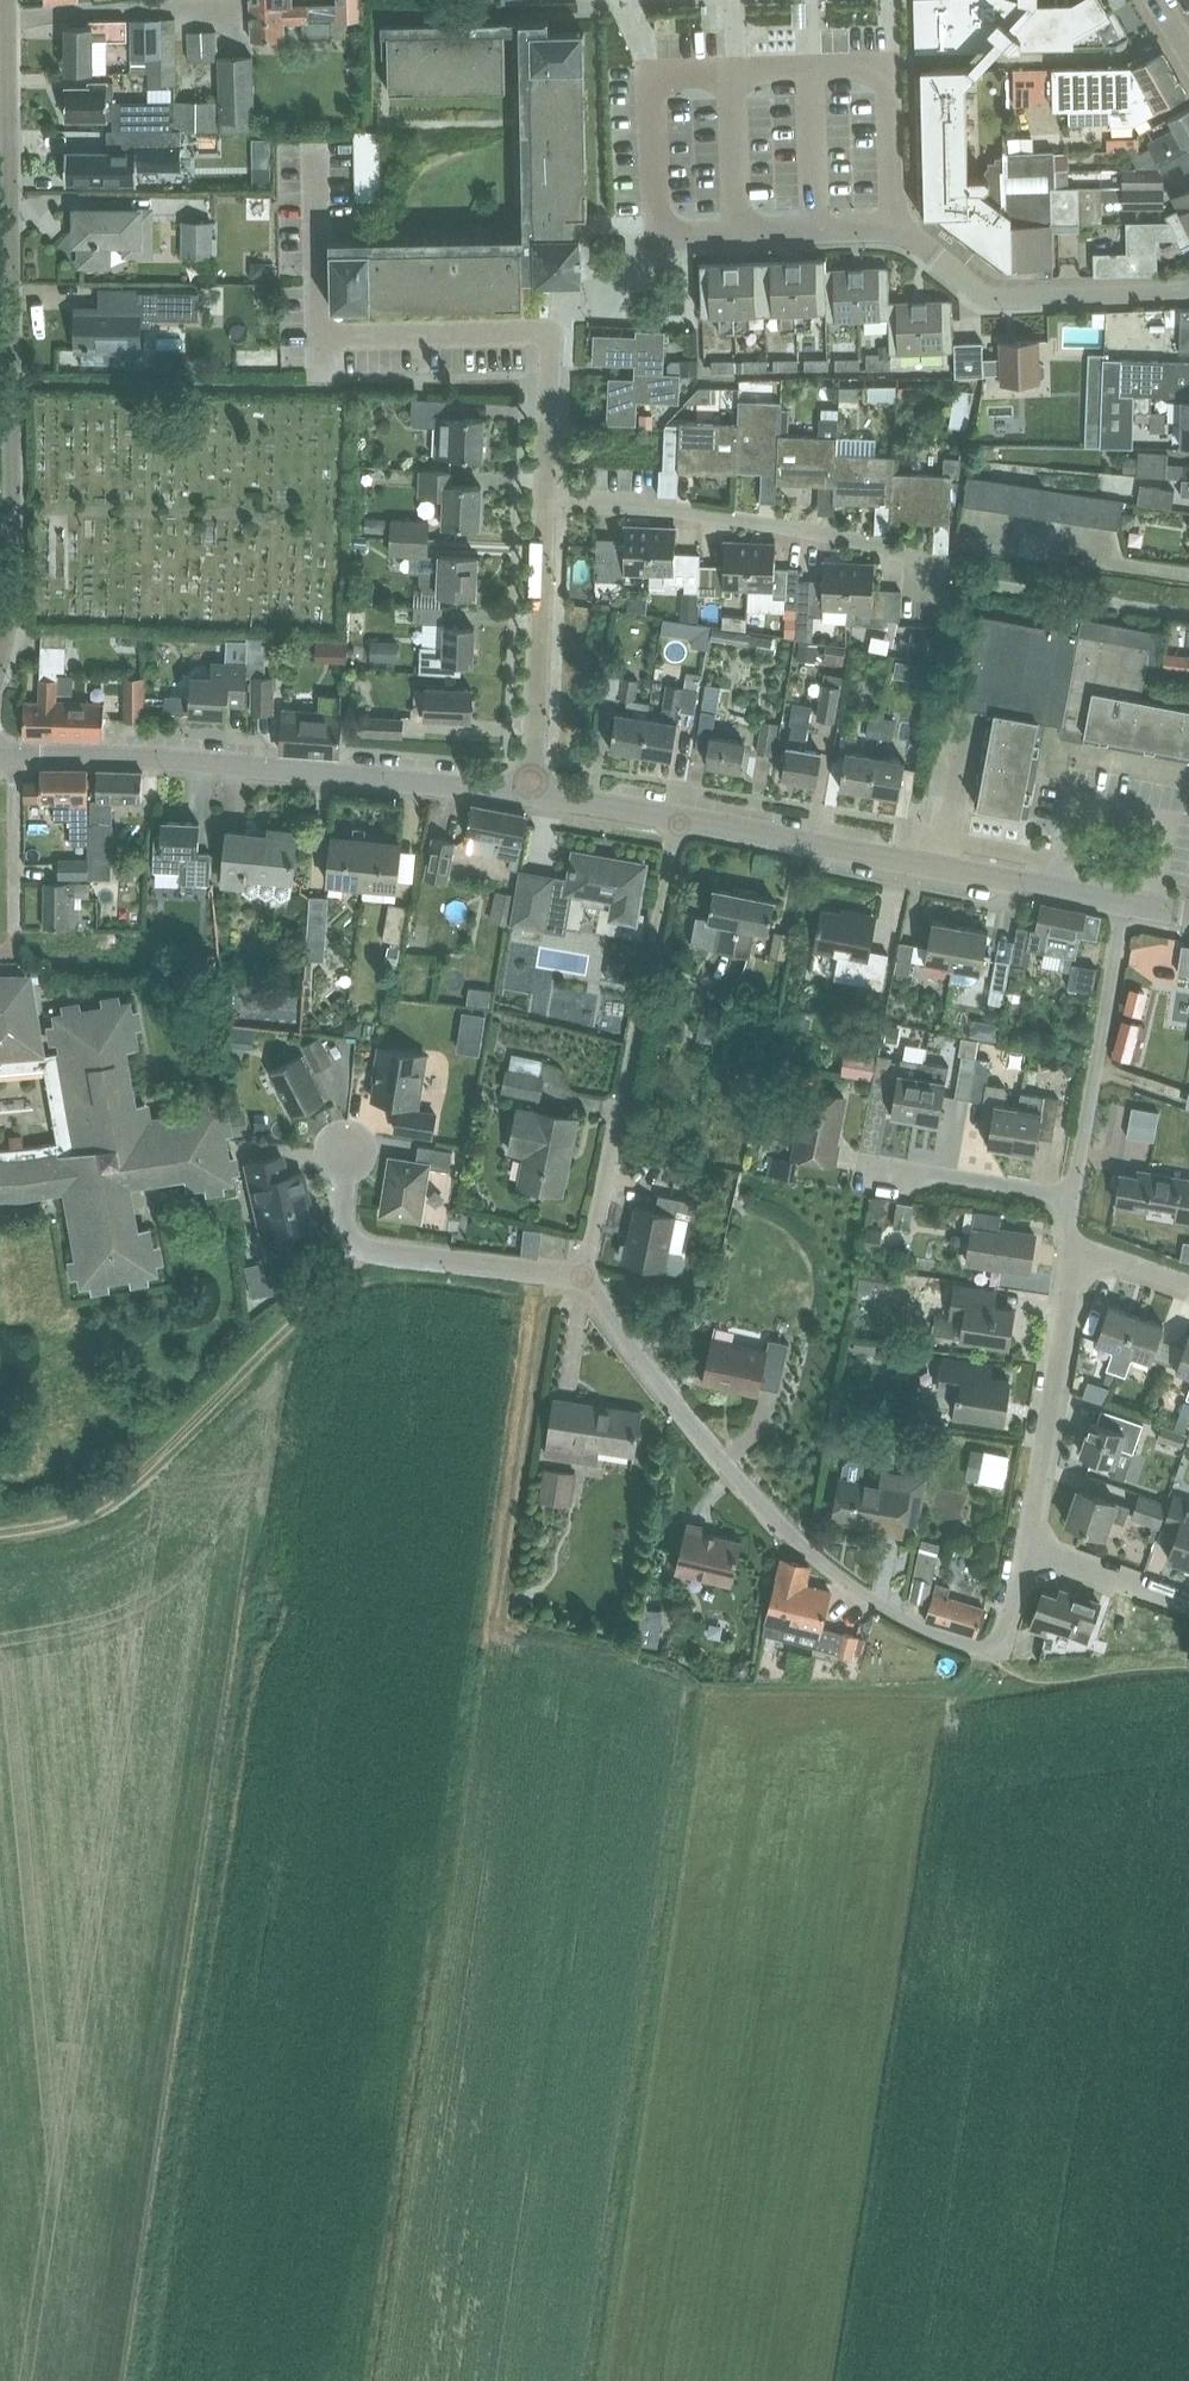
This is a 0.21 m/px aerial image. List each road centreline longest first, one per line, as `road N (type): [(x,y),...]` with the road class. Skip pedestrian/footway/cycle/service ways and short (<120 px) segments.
road 1 (residential): [(1024,1546),(1004,1641),(989,1657),(883,1607),(784,1523),(584,1279)]
road 2 (unclassified): [(0,649),(18,583),(11,16)]
road 3 (tertiary): [(529,791),(139,757),(15,756)]
road 4 (residential): [(1188,290),(1007,306),(970,288),(903,235),(896,64)]
road 5 (residential): [(584,1279),(681,818)]
road 6 (track): [(0,1532),(89,1514),(123,1491),(360,1251)]
road 7 (residential): [(555,345),(317,351),(310,157)]
road 8 (tertiary): [(1060,892),(681,818)]
road 9 (residential): [(545,502),(705,511),(845,540),(921,571)]
road 10 (residential): [(1131,905),(1064,1206)]
road 11 (residential): [(1072,1251),(1024,1546)]
road 12 (unclassified): [(529,791),(545,502)]
road 13 (residential): [(1152,908),(1168,822),(1080,808),(1060,892)]
road 14 (residential): [(360,1251),(584,1279)]
road 15 (residential): [(235,4),(11,16)]
road 16 (residential): [(0,958),(14,958),(15,756)]
road 17 (residential): [(1064,1206),(864,1171)]
road 18 (residential): [(1188,1604),(1024,1546)]
road 19 (unclassified): [(545,502),(555,345)]
road 20 (tertiary): [(681,818),(529,791)]
road 21 (residential): [(1188,1288),(1072,1251)]

